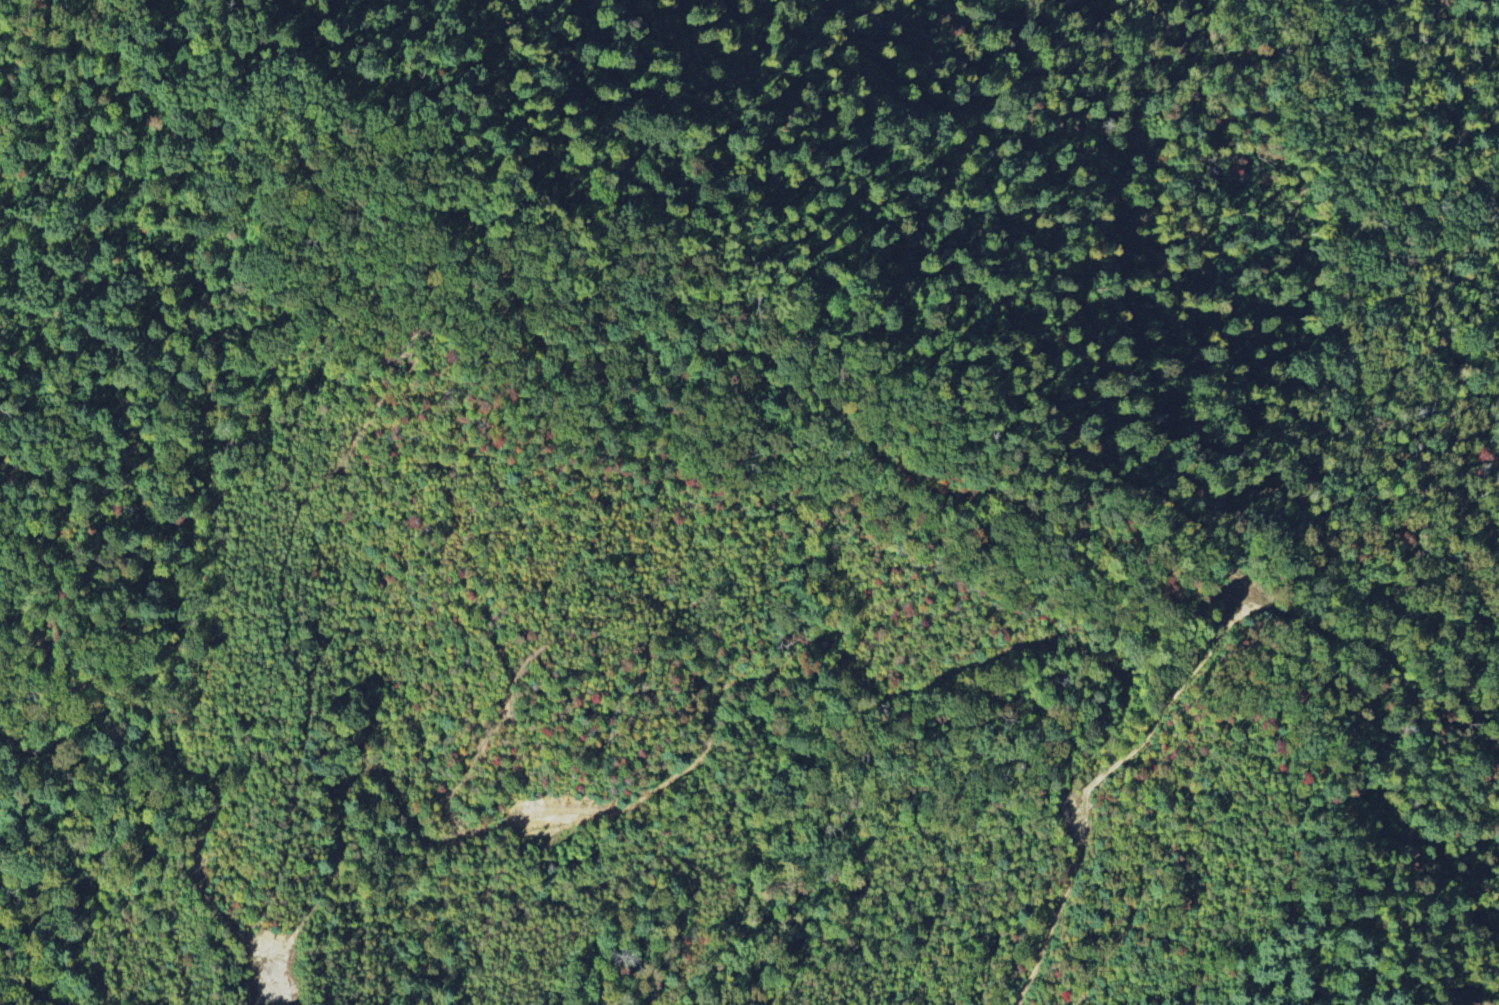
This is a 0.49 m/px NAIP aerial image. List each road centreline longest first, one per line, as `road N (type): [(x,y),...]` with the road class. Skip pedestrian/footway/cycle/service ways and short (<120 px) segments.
road 1 (residential): [(1078,793),(1102,672),(1039,647),(896,691),(864,676),(833,641),(809,641),(726,691),(697,759),(607,811),(432,834),(386,768),(366,769),(338,792),(329,877),(270,963),(257,1004)]
road 2 (residential): [(1021,1004),(1078,865),(1078,793),(1138,749),(1214,647),(1246,616),(1260,615),(1347,644),(1391,672),(1437,845),(1498,972)]

